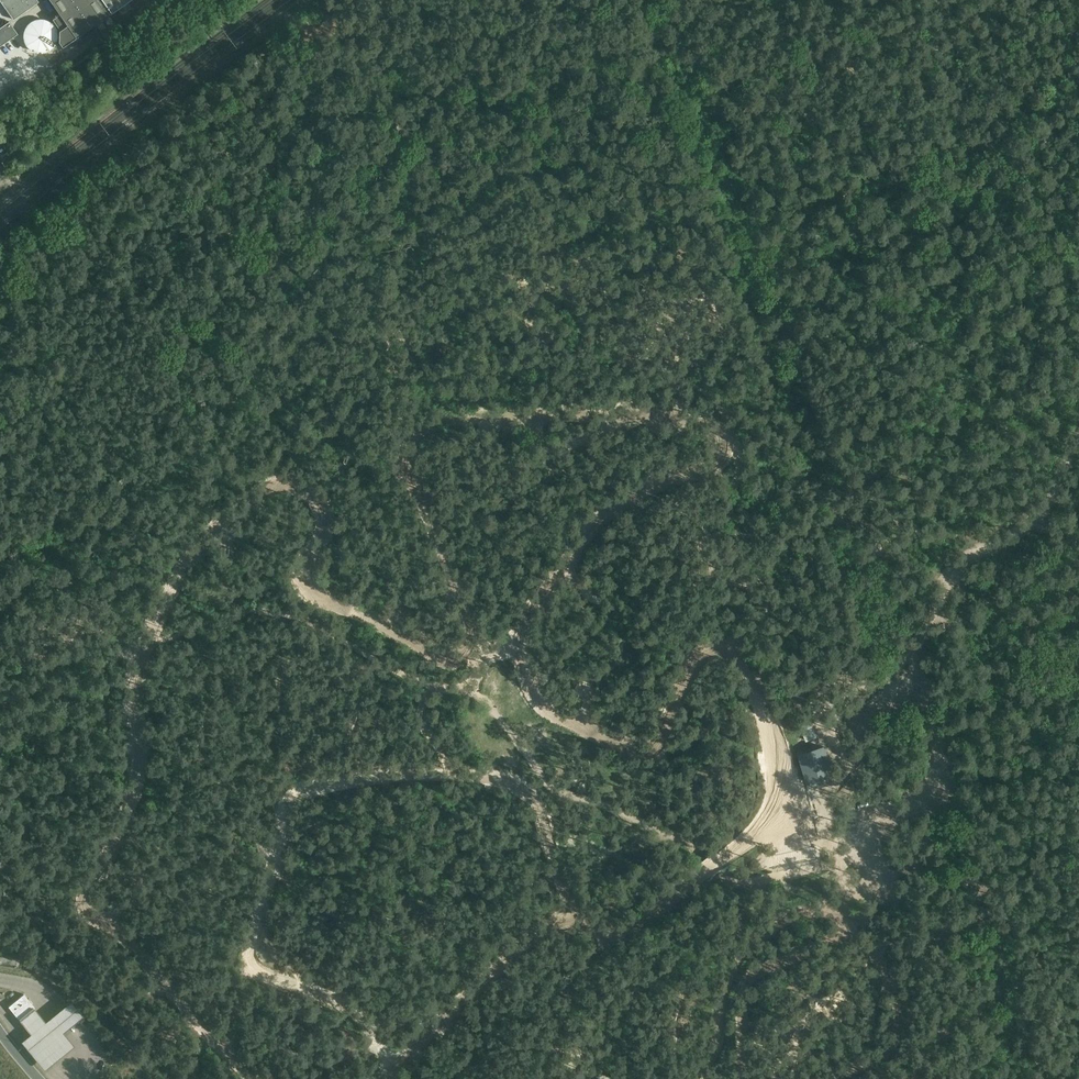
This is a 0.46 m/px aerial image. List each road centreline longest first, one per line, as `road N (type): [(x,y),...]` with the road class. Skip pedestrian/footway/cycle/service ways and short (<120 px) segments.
road 1 (track): [(449,774),(421,717),(431,693),(450,689),(477,695),(550,787),(675,837),(730,881),(843,862),(945,883)]
road 2 (track): [(842,910),(843,862),(828,797),(840,763),(830,722),(923,643),(960,567),(1040,513),(1078,439)]
road 3 (track): [(901,663),(940,749),(934,789),(861,824),(833,819)]

